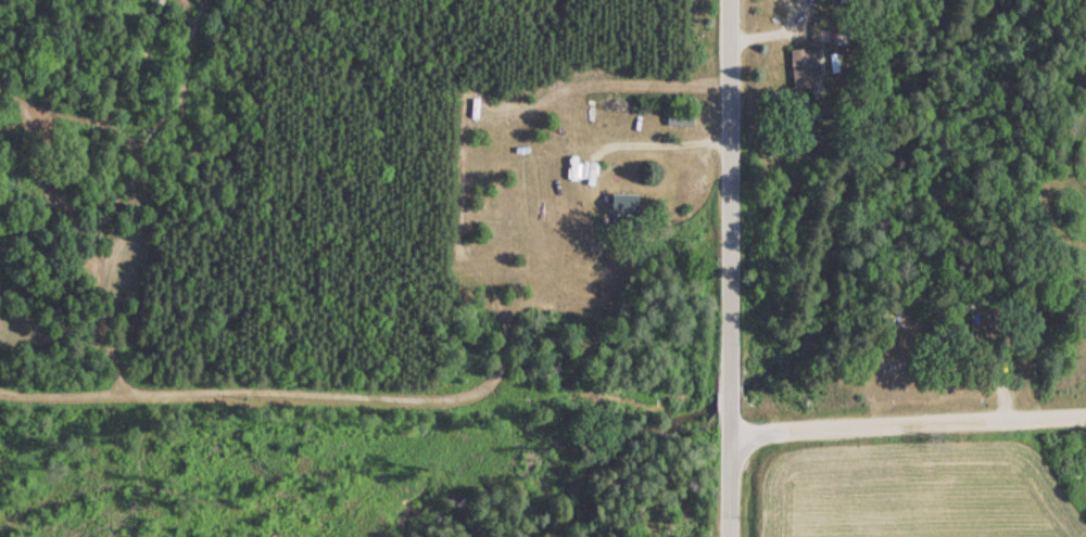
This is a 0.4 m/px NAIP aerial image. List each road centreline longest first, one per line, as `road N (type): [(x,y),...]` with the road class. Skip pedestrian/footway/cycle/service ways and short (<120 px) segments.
road 1 (residential): [(716,536),(721,0)]
road 2 (residential): [(716,410),(765,400),(1085,383)]

